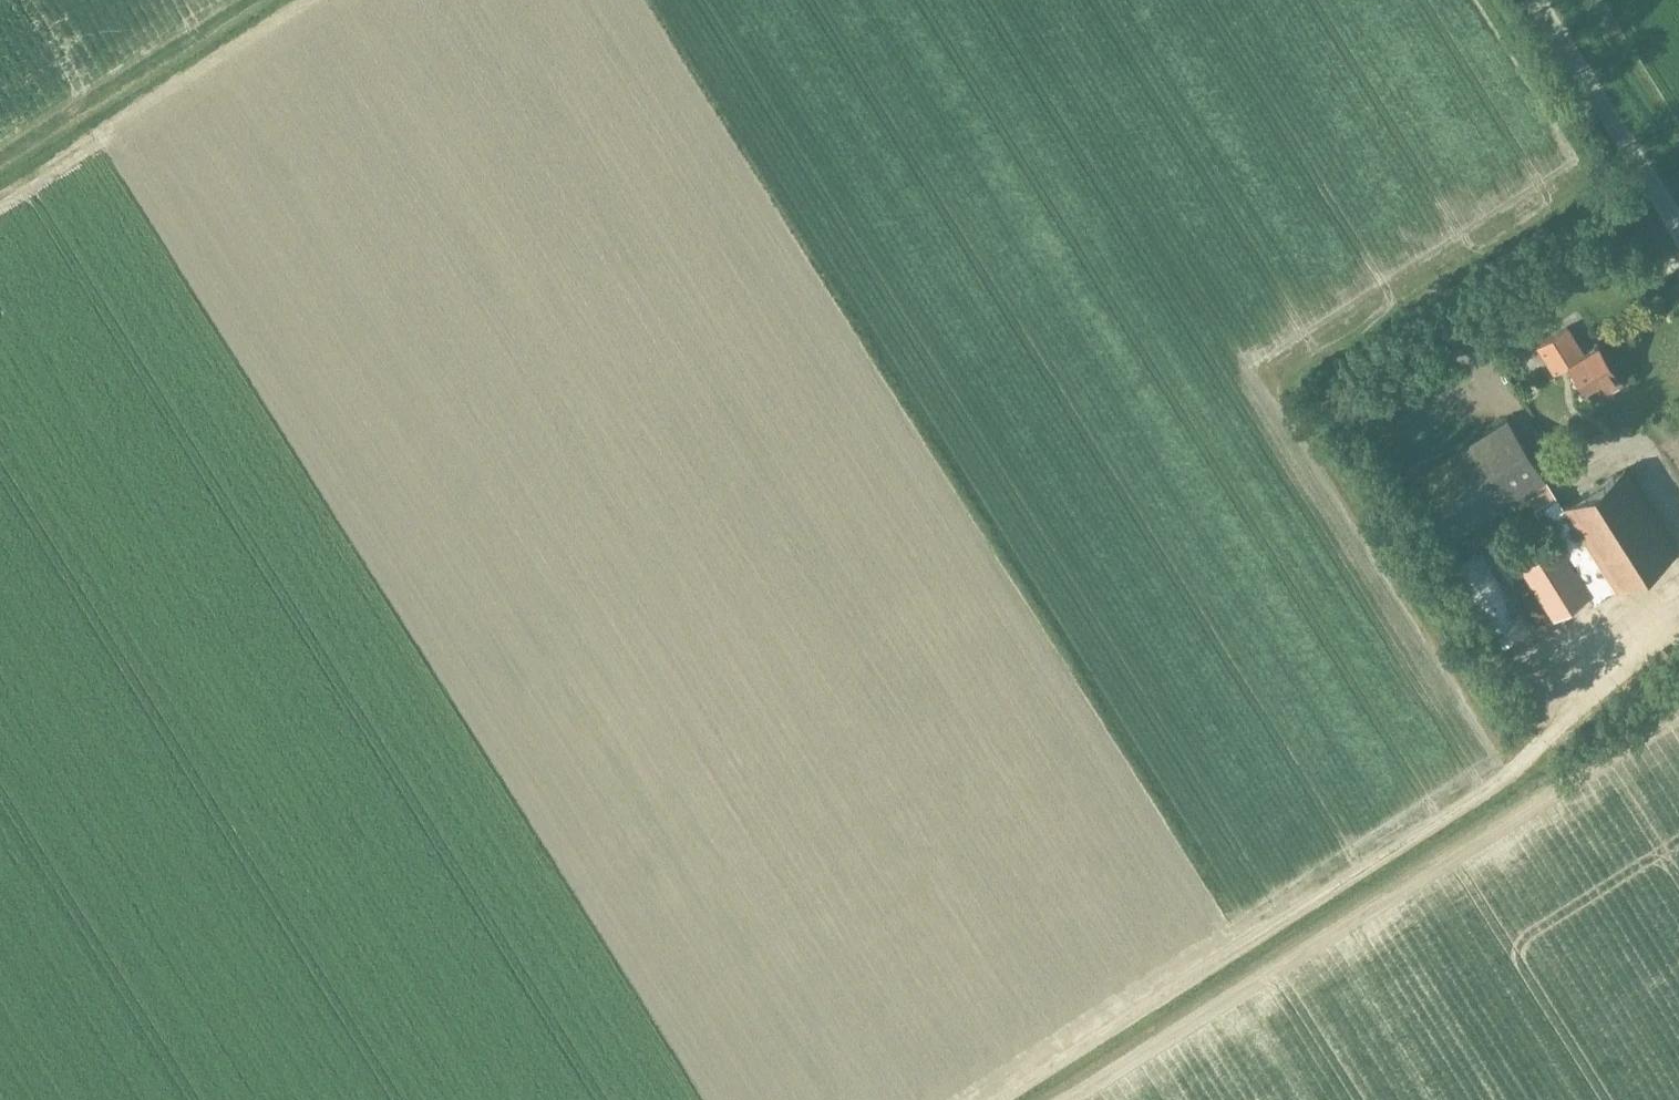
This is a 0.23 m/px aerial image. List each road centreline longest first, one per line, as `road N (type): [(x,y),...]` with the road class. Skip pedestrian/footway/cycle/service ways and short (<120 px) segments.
road 1 (unclassified): [(1678,228),(1535,0)]

